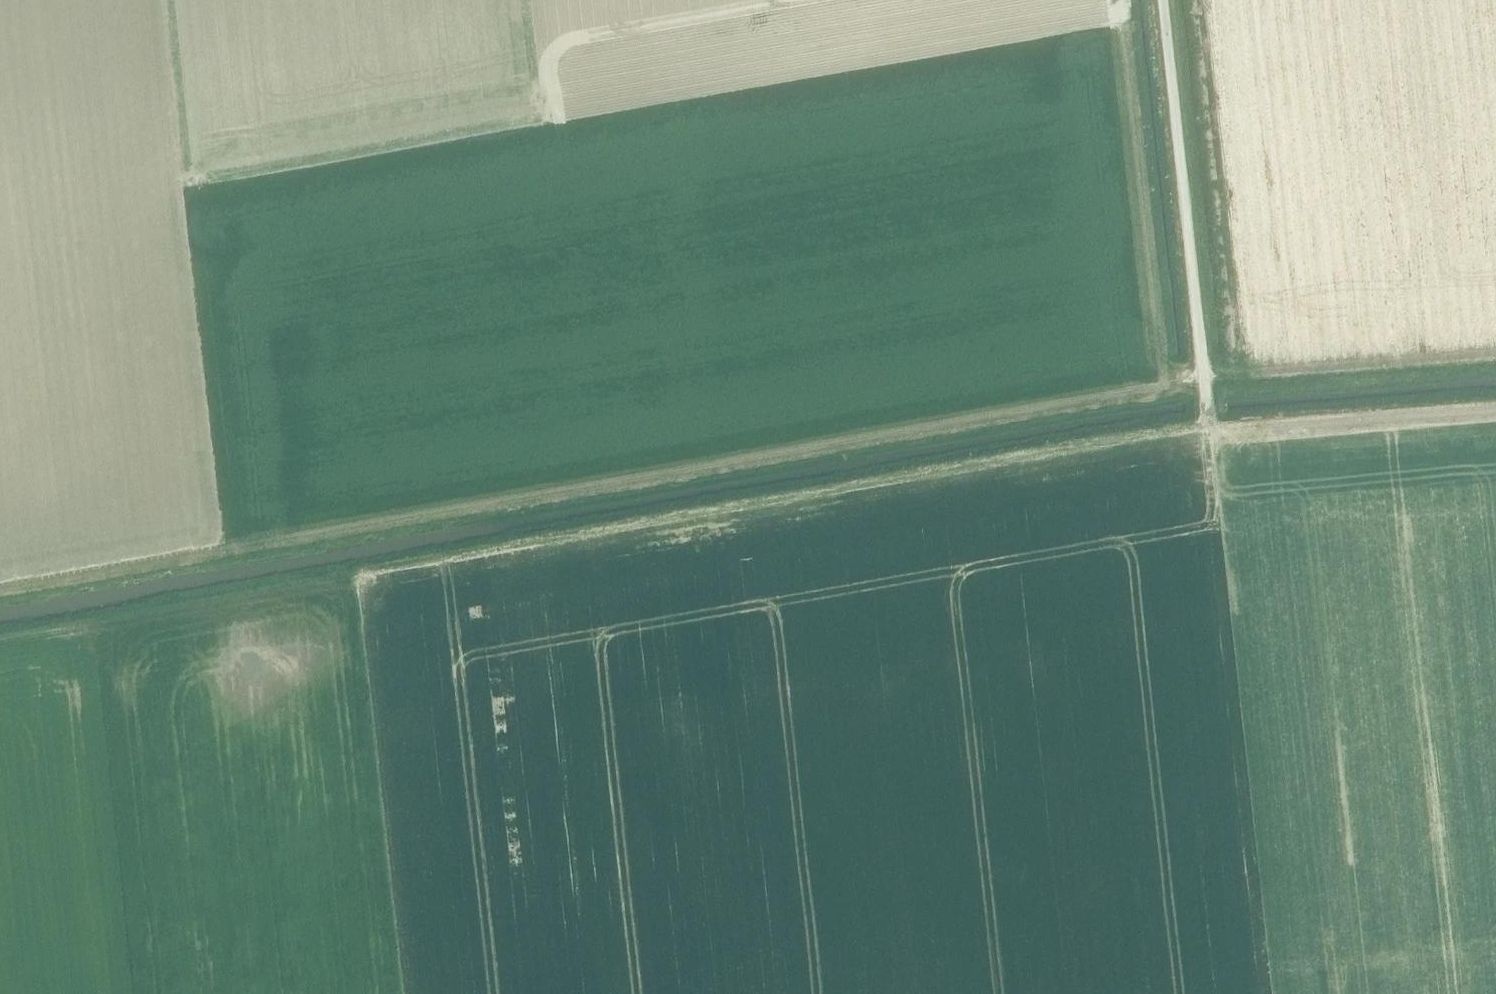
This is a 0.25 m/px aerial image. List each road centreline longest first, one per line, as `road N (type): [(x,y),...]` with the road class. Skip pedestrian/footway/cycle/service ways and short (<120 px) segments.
road 1 (unclassified): [(1202,398),(1158,0)]

